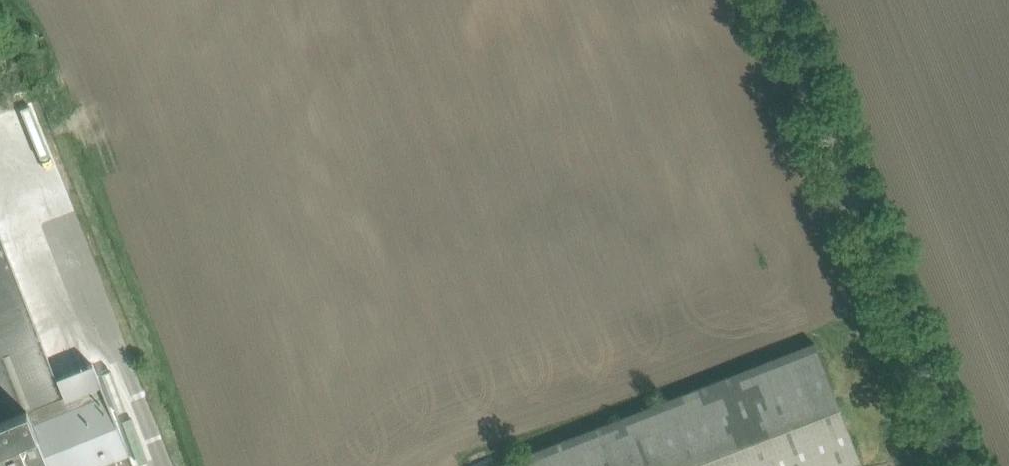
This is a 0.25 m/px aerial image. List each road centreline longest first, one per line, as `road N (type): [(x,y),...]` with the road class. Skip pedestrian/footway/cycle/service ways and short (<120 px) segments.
road 1 (unclassified): [(955,465),(773,0)]

